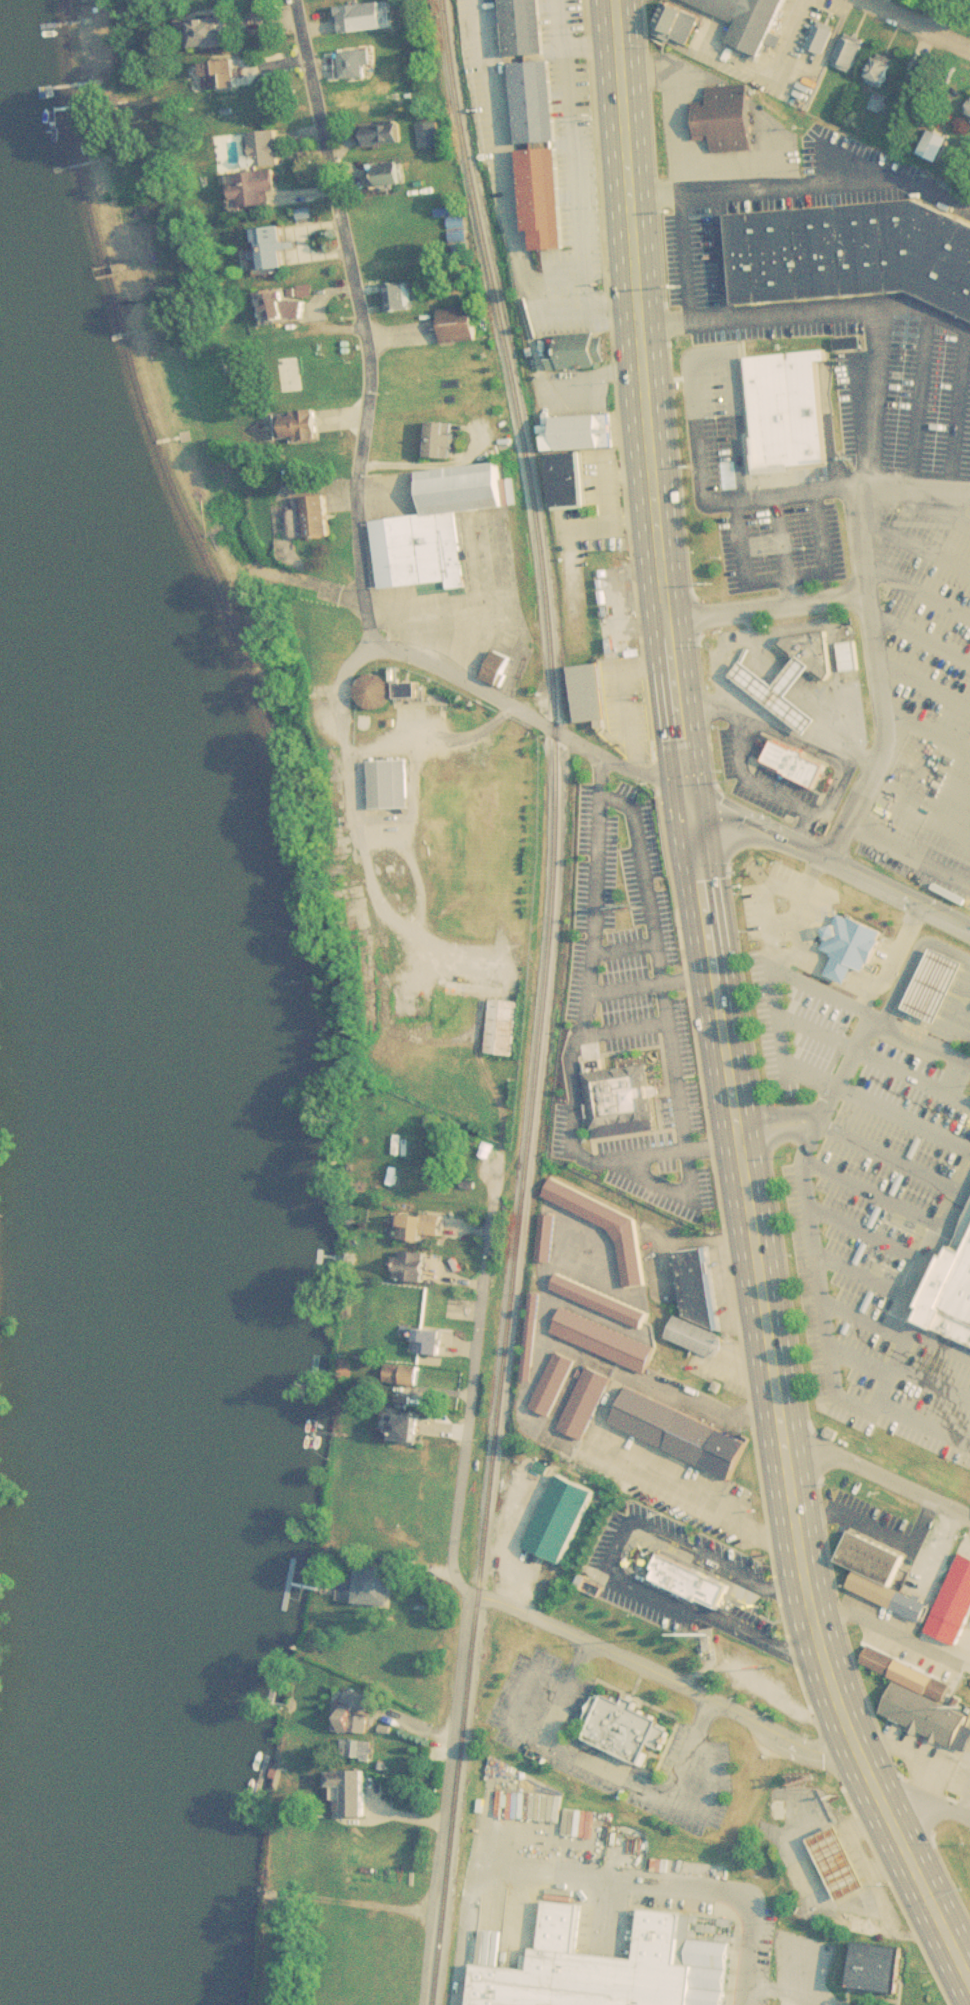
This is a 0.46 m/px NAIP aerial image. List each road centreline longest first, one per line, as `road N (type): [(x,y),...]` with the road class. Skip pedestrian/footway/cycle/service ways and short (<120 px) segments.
road 1 (residential): [(367,653),(343,687),(349,776),(378,912),(476,971),(474,1044),(501,1108),(452,1562),(461,1586),(479,1595)]
road 2 (secondary): [(686,778),(808,1607),(866,1765)]
road 3 (secondary): [(612,0),(643,418),(686,778)]
road 4 (residential): [(367,653),(343,480),(361,409),(363,332),(297,0)]
road 5 (residential): [(479,1595),(866,1765)]
road 6 (residential): [(686,778),(650,776),(555,733),(425,656),(367,653)]
road 7 (residential): [(734,1116),(817,1104),(917,892)]
road 8 (tertiary): [(686,778),(969,917)]
road 9 (secondary): [(866,1765),(969,1974)]
road 10 (residential): [(777,1416),(969,1506)]

